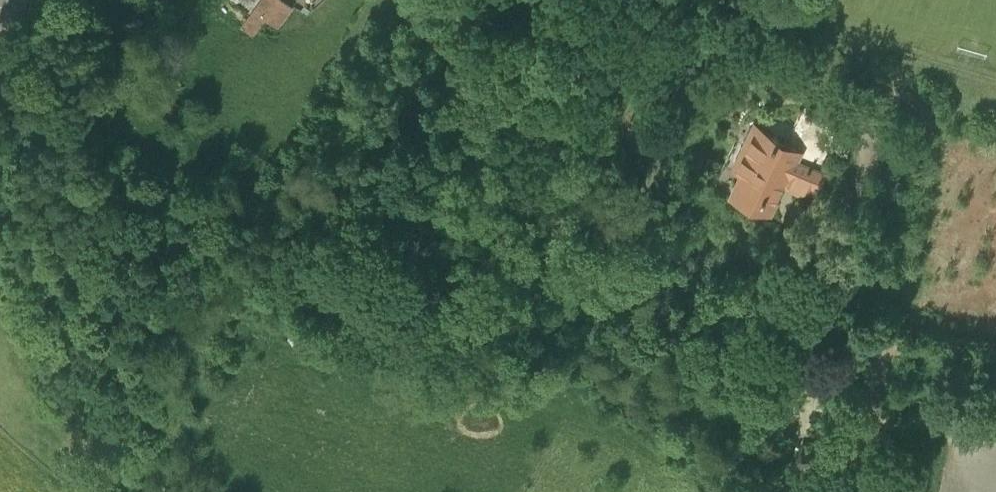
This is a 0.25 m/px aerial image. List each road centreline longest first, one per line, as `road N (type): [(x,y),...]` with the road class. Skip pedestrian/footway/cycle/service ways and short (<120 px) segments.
road 1 (track): [(396,0),(515,133),(717,317),(756,386),(781,491)]

